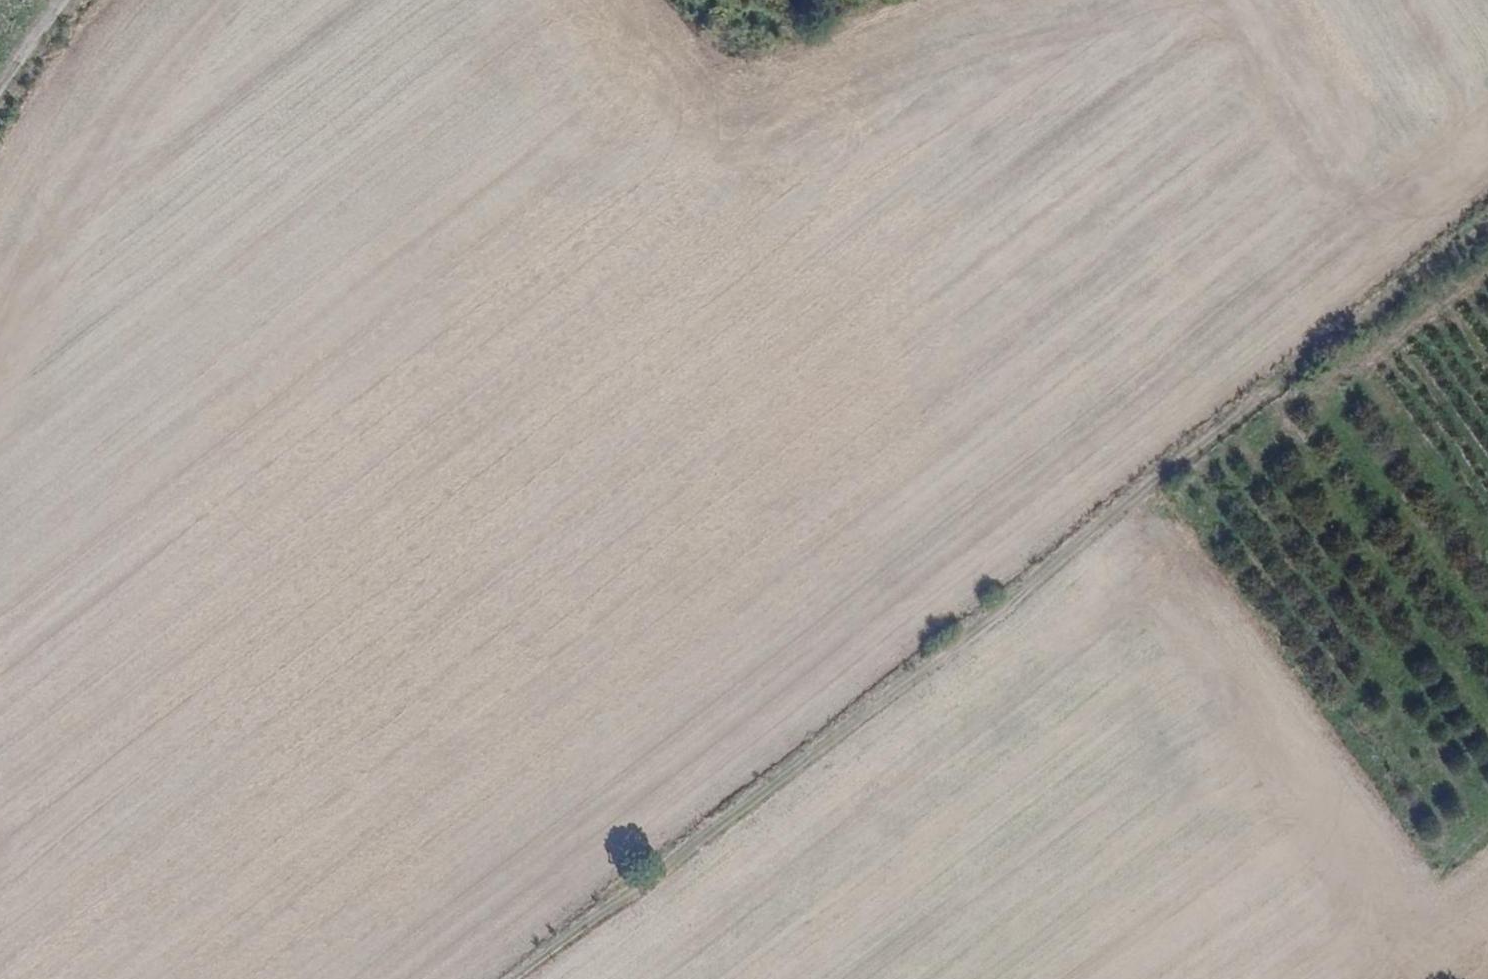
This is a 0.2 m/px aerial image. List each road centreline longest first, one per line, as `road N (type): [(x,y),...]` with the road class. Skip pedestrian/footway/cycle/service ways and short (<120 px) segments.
road 1 (track): [(1487,230),(1143,496),(1099,542),(526,978)]

